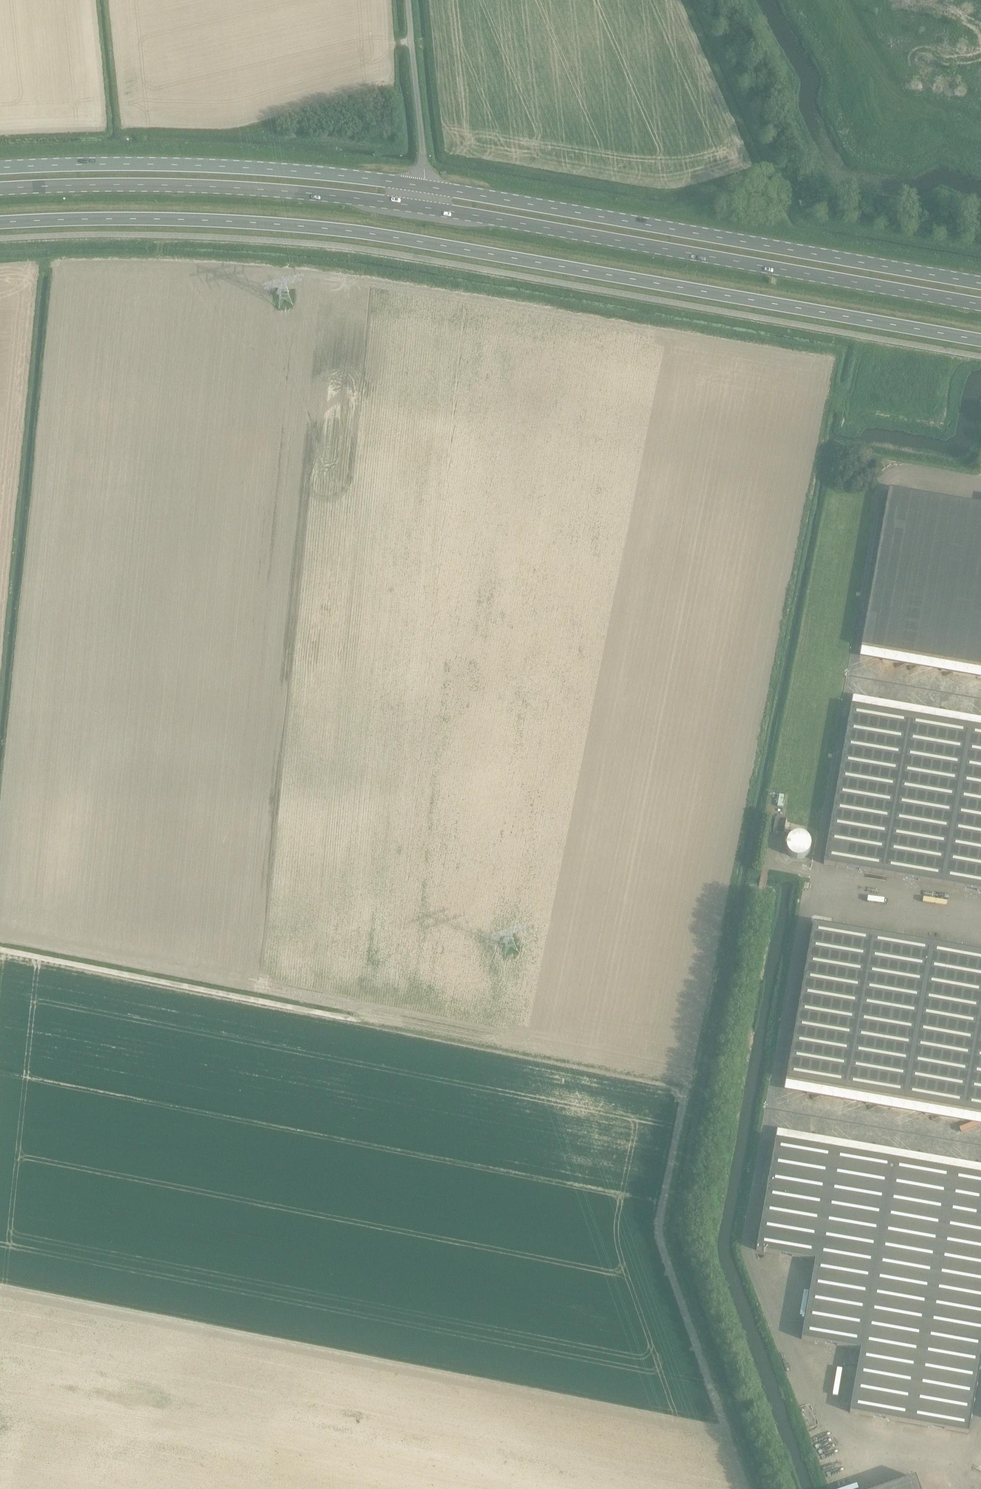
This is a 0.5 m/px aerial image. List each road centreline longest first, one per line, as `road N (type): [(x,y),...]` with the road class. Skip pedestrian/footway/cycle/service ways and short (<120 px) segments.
road 1 (primary): [(421,206),(980,303)]
road 2 (primary): [(980,282),(424,186)]
road 3 (primary): [(424,186),(249,168),(0,168)]
road 4 (primary): [(0,188),(258,189),(421,206)]
road 5 (track): [(0,951),(356,1019)]
road 6 (unclassified): [(408,0),(424,186)]

